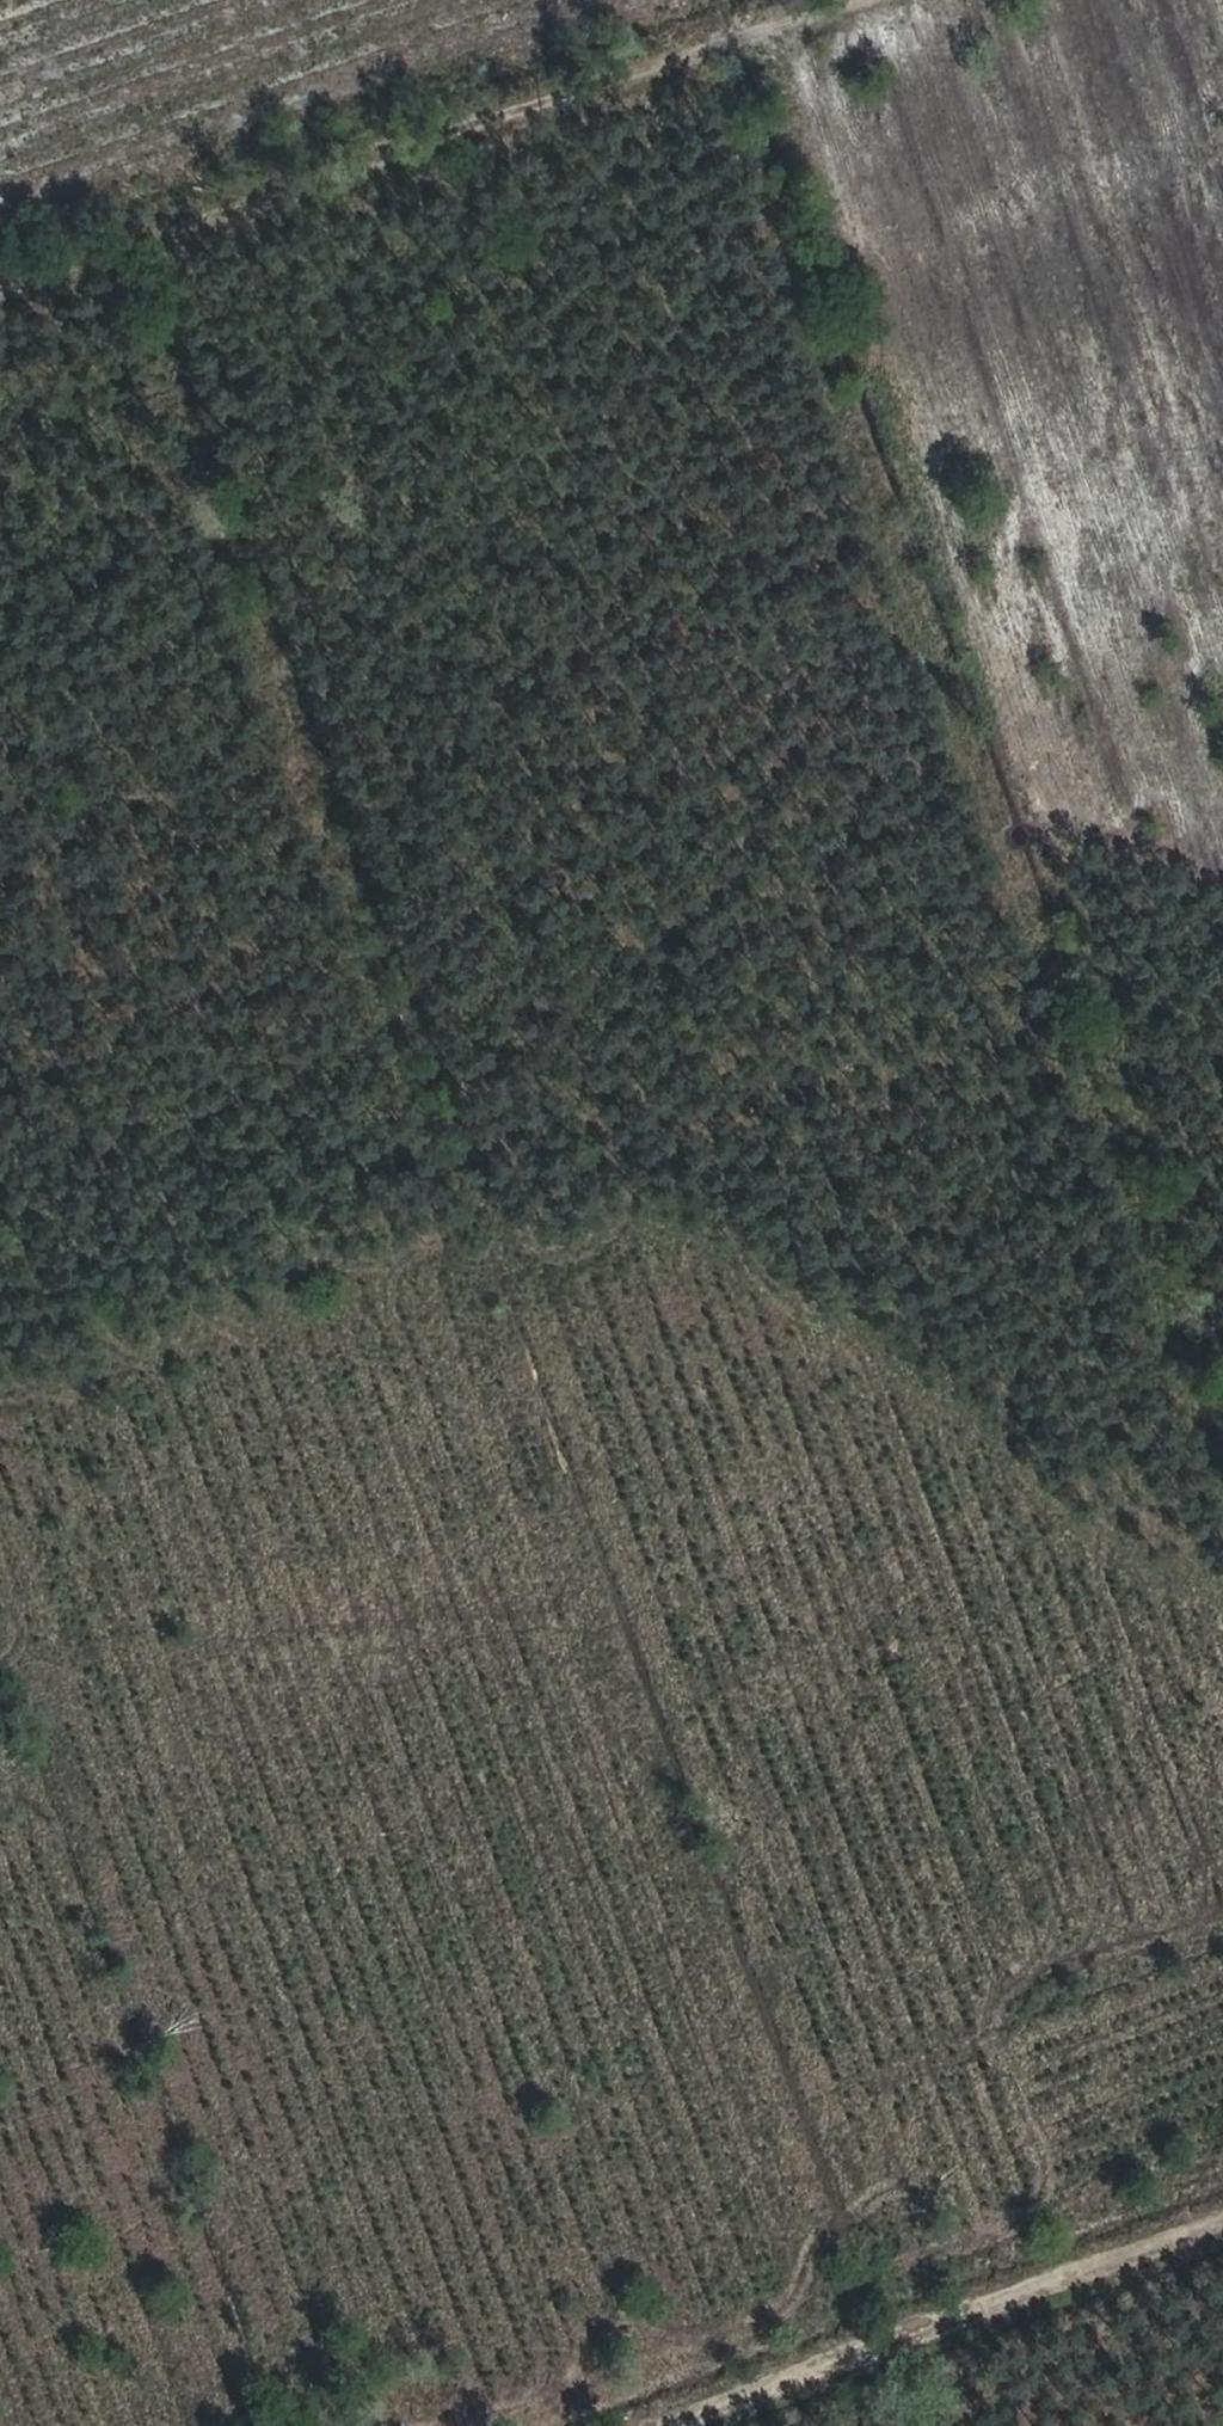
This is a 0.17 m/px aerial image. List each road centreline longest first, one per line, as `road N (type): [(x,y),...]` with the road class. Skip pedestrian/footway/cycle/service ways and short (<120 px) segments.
road 1 (track): [(783,0),(0,264)]
road 2 (track): [(640,2425),(1222,2216)]

